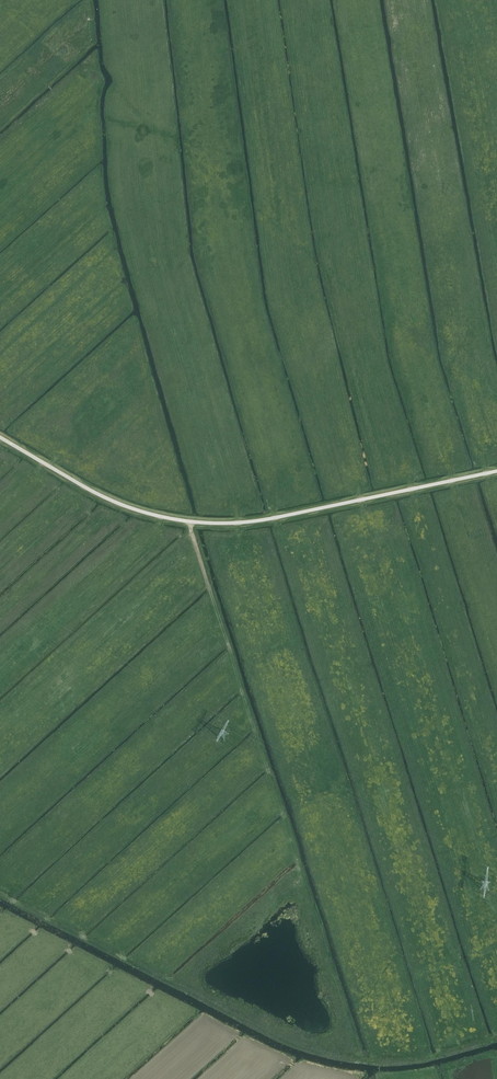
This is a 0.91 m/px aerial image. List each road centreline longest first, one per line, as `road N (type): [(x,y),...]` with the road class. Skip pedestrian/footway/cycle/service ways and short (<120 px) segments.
road 1 (unclassified): [(496,471),(272,518),(199,522),(114,502),(0,437)]

